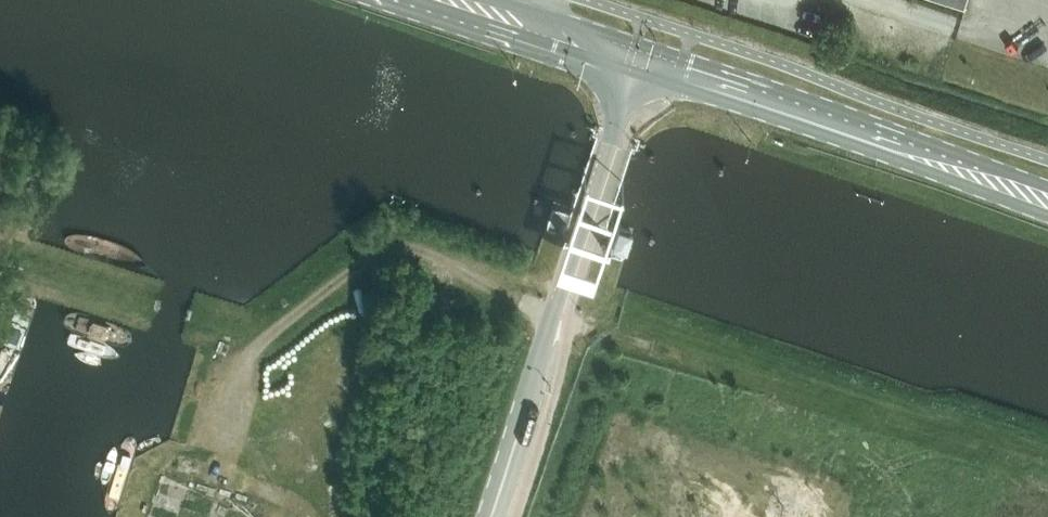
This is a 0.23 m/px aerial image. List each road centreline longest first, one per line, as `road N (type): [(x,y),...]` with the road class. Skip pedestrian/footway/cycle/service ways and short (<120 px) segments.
road 1 (tertiary): [(490,516),(637,59)]
road 2 (secondary): [(1047,201),(637,59)]
road 3 (secondary): [(637,59),(456,0)]

